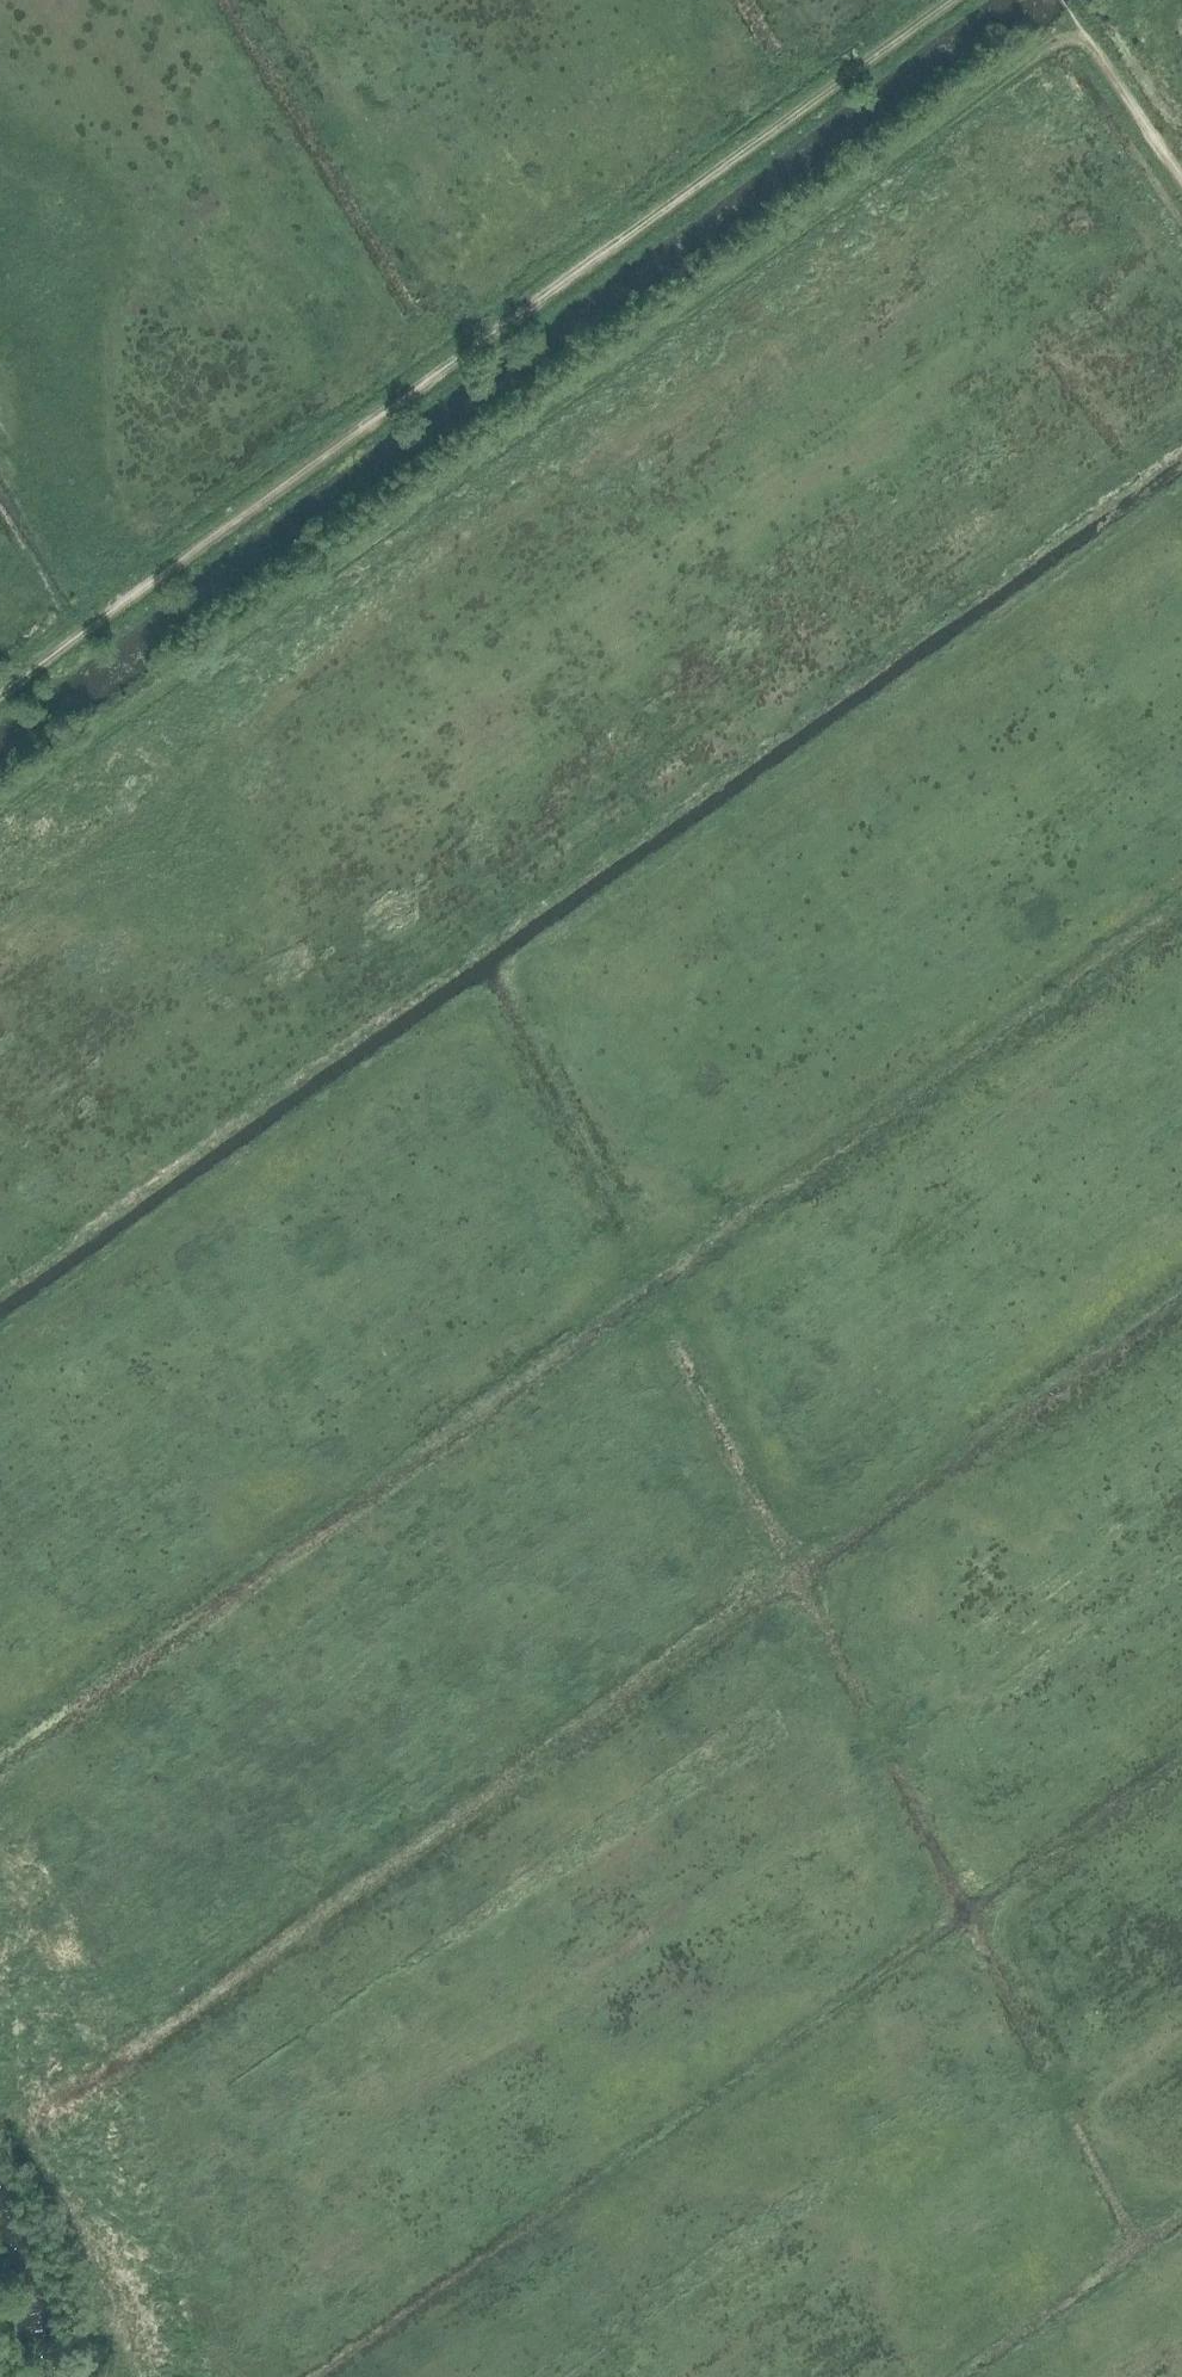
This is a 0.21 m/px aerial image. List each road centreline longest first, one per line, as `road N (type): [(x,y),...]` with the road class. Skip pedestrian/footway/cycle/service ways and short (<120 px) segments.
road 1 (track): [(1075,19),(0,805)]
road 2 (track): [(0,691),(953,0)]
road 3 (track): [(1067,8),(1181,174)]

